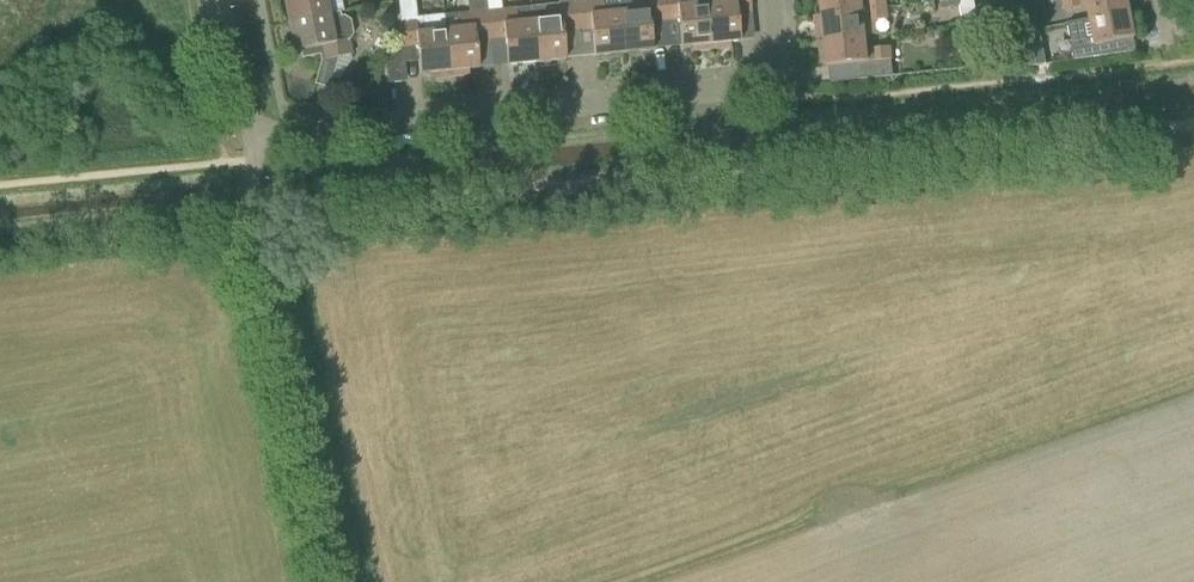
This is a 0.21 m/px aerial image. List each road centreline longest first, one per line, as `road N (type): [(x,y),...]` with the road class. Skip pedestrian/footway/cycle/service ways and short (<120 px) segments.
road 1 (track): [(260,225),(322,212),(1193,125)]
road 2 (residential): [(771,0),(780,85),(261,139)]
road 3 (unclassified): [(340,581),(251,183),(261,139)]
road 4 (unclassified): [(261,139),(240,115),(219,0)]

